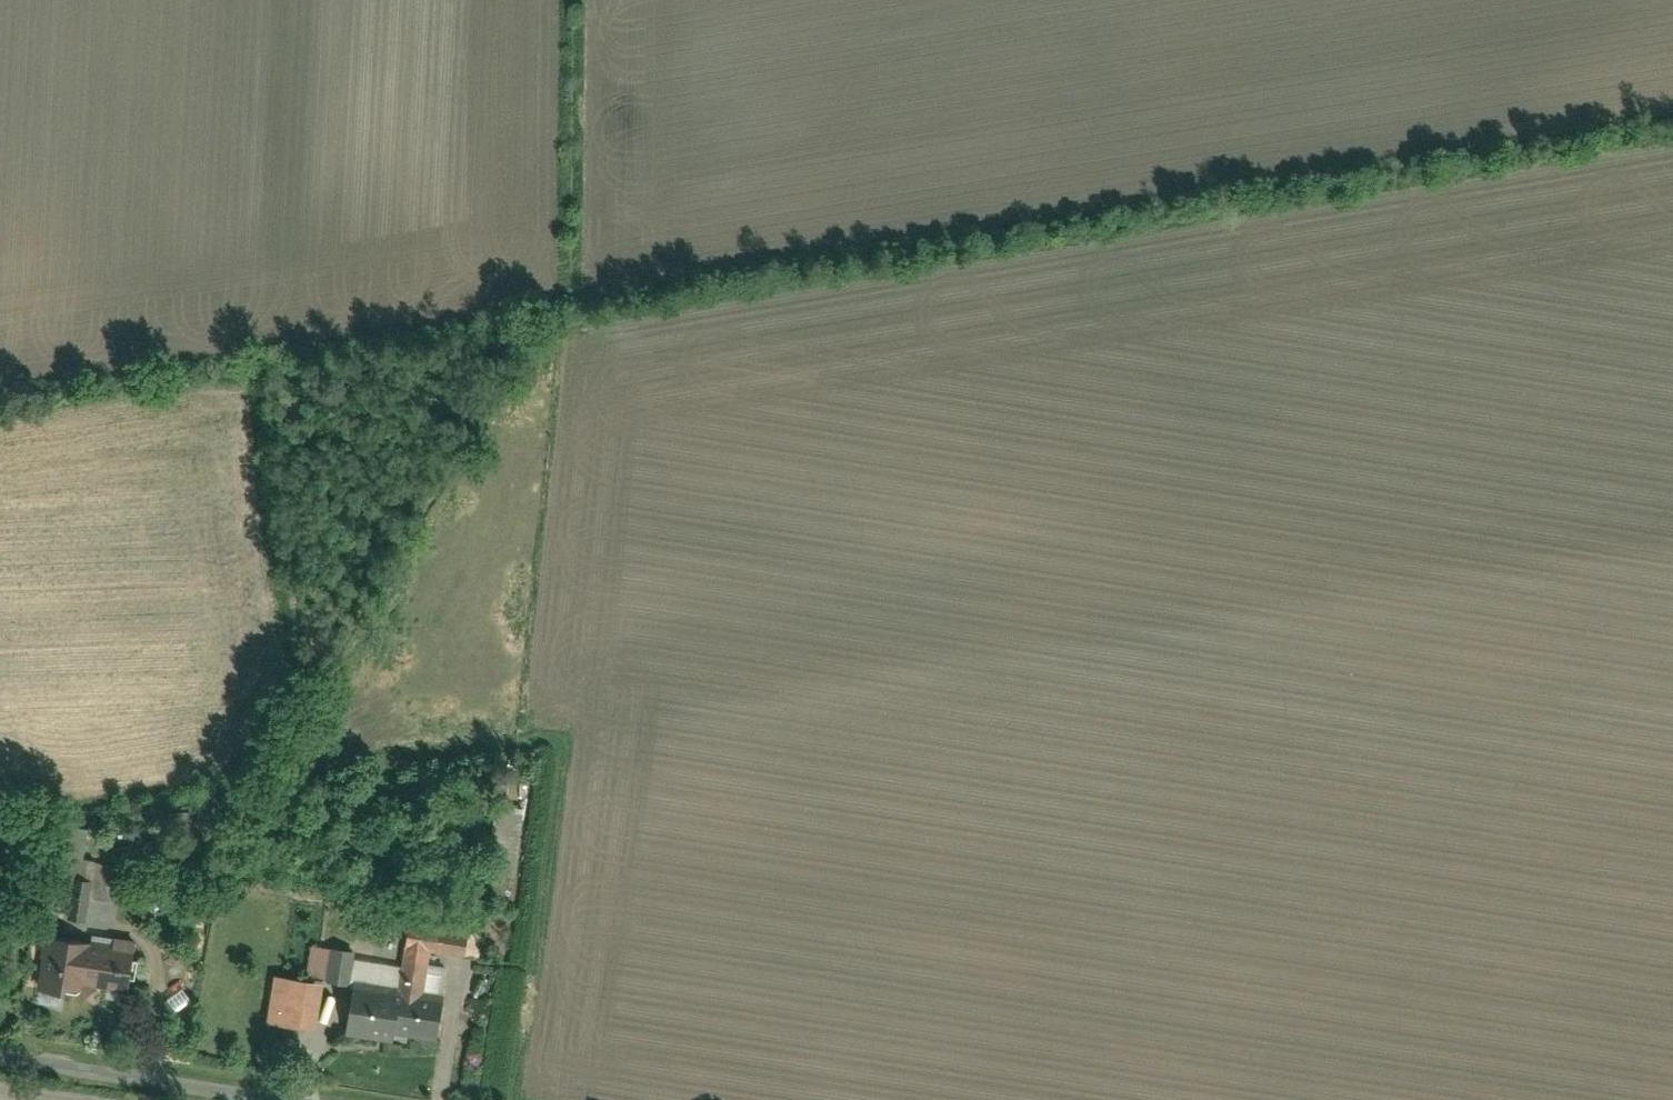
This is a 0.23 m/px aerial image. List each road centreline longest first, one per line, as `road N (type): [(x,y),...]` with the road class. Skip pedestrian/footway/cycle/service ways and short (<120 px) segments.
road 1 (unclassified): [(255,1099),(0,1060)]

